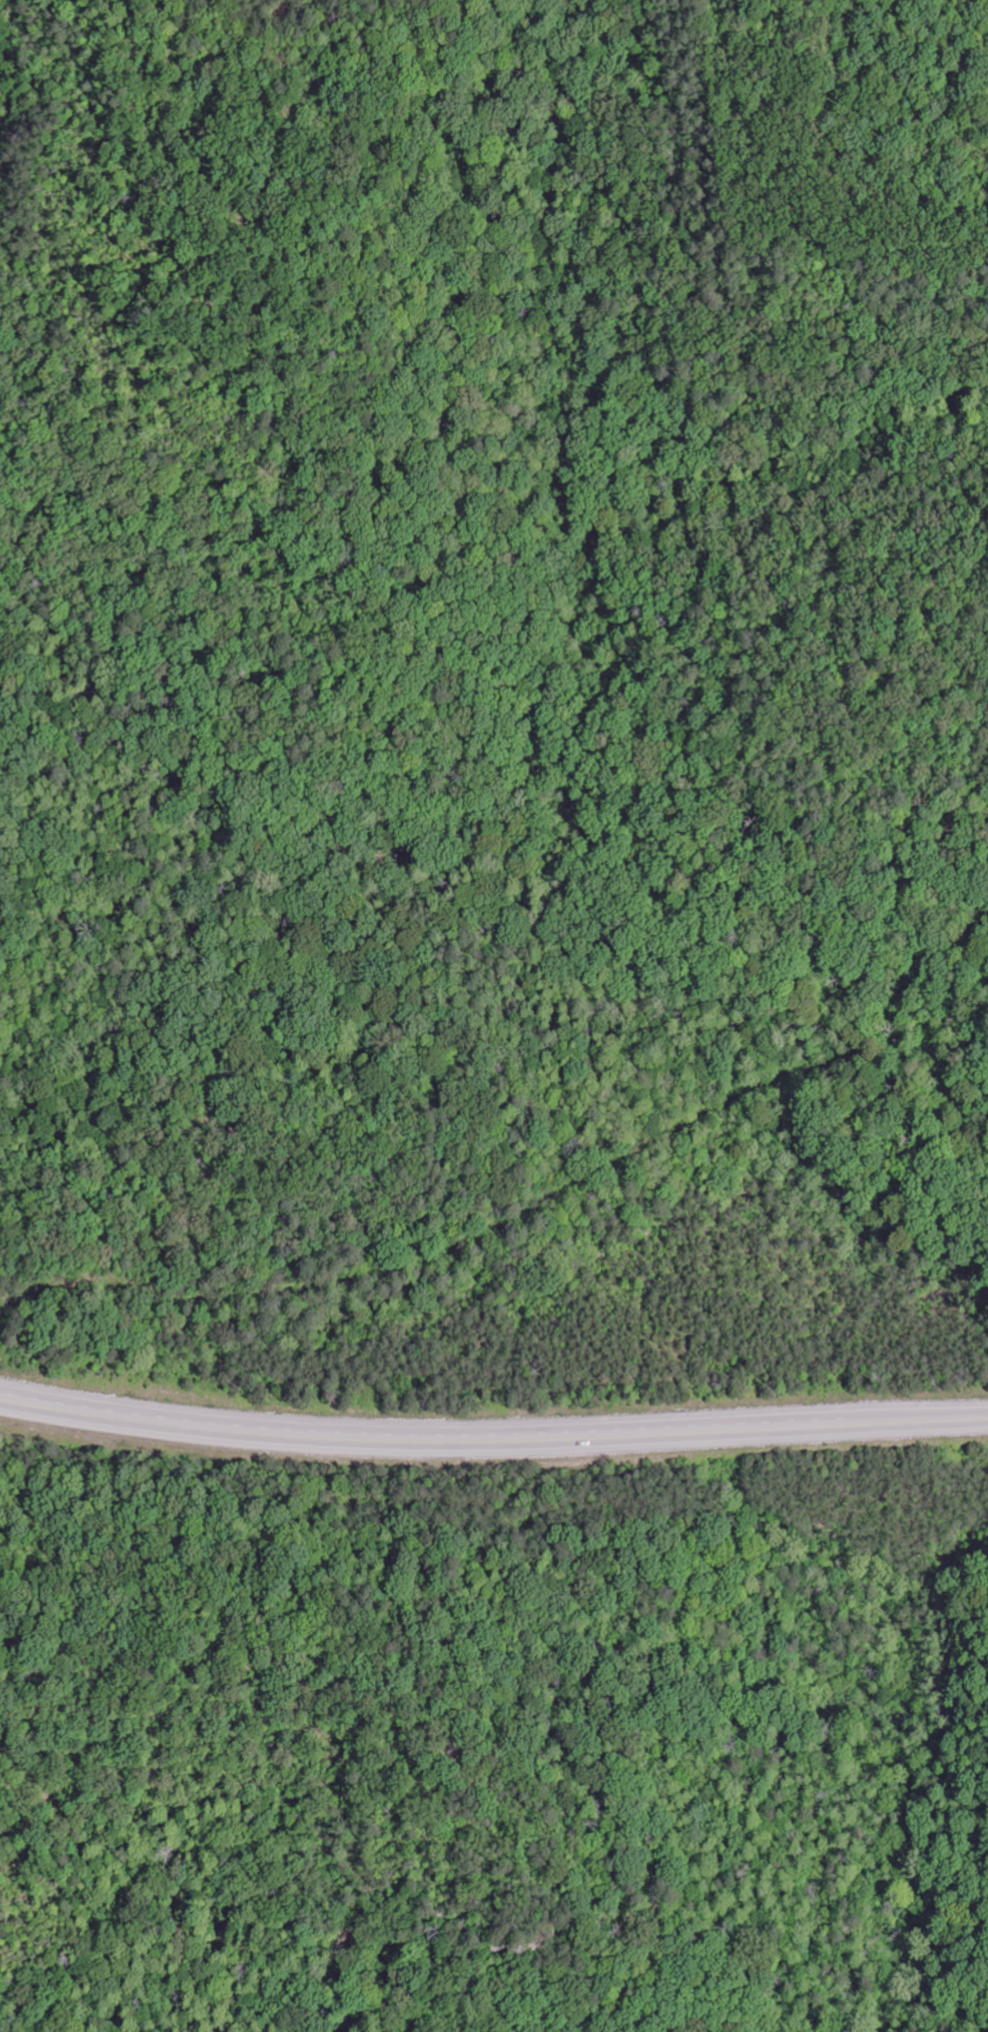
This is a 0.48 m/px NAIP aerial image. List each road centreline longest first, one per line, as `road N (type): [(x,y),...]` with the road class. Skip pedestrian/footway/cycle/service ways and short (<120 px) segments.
road 1 (trunk): [(0,1401),(191,1429),(410,1443),(987,1420)]

